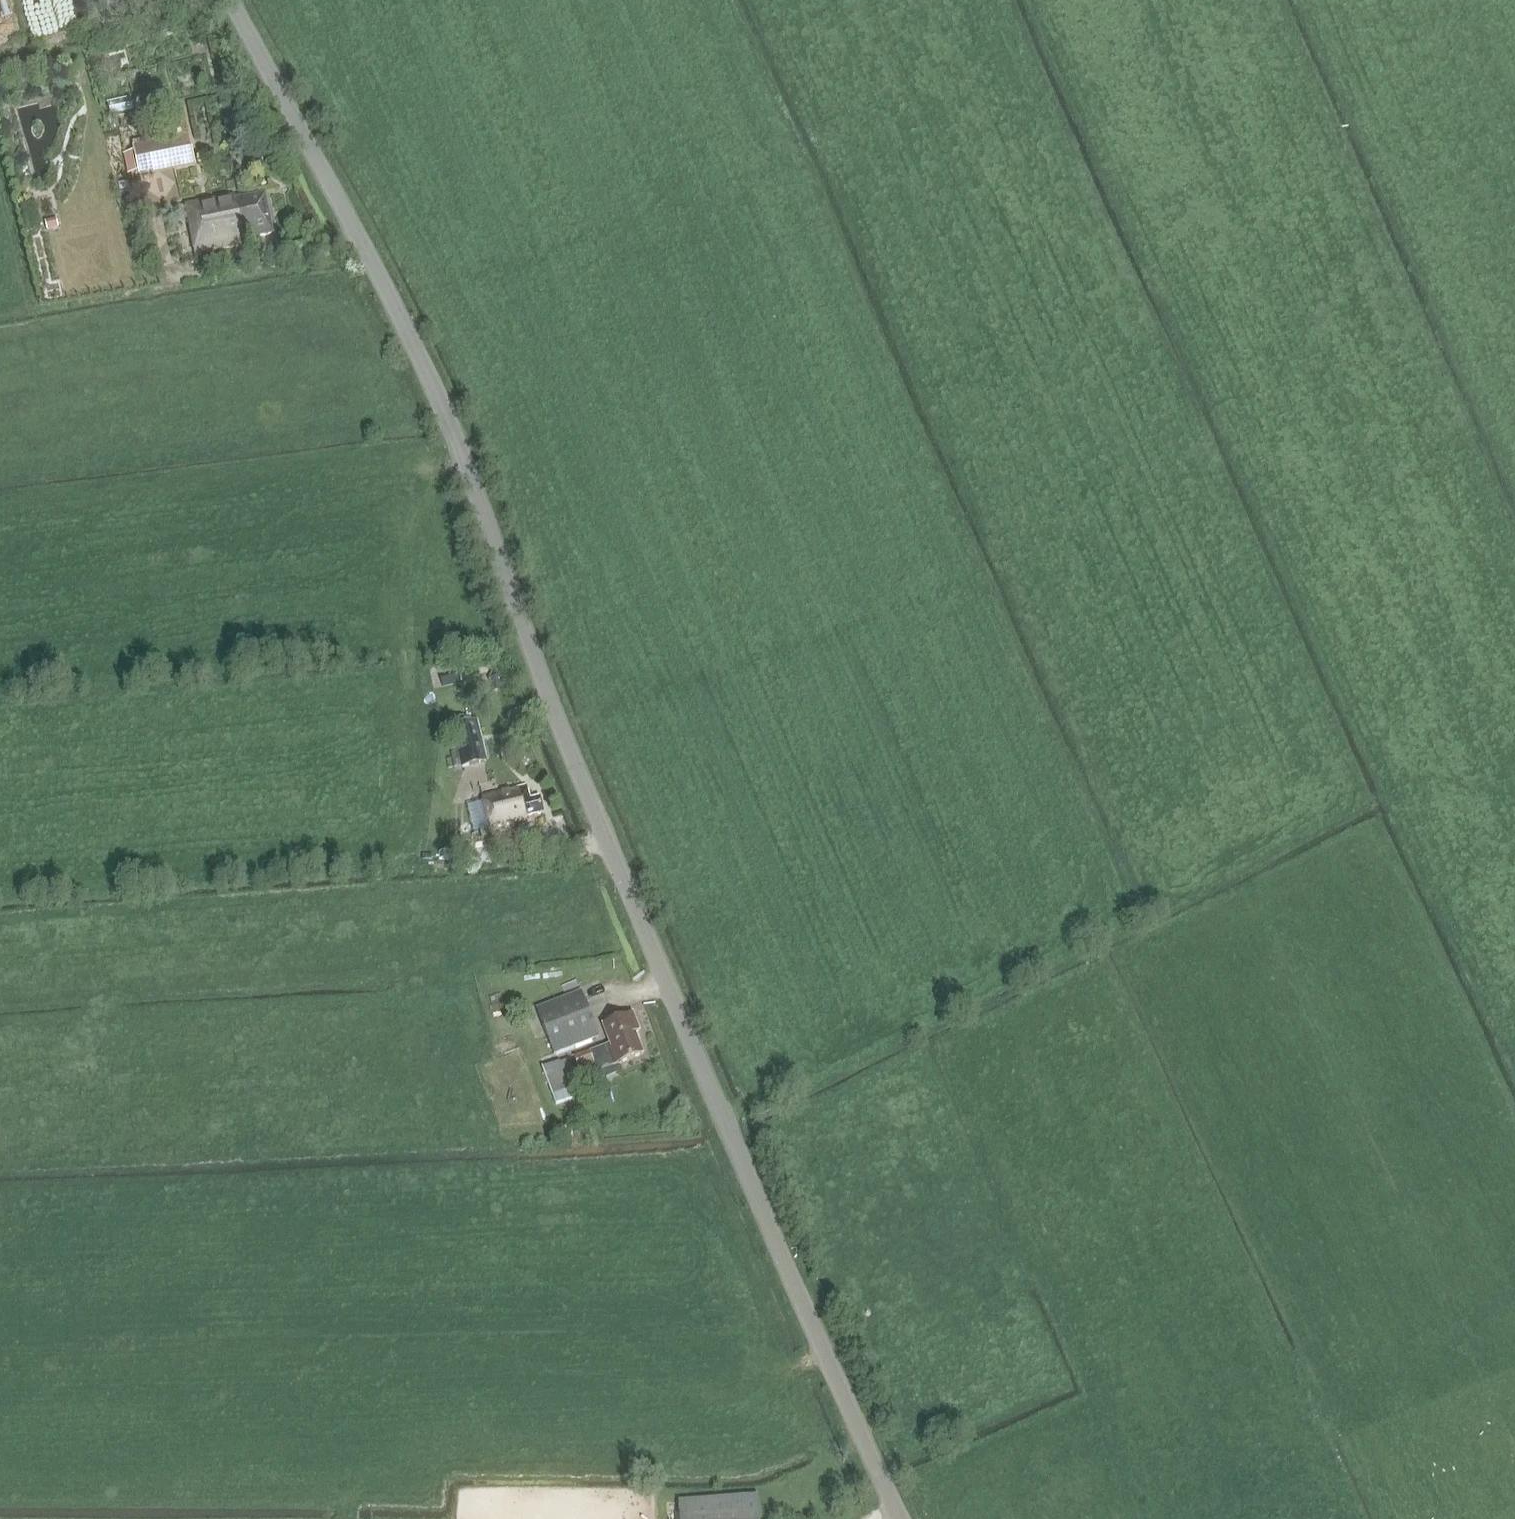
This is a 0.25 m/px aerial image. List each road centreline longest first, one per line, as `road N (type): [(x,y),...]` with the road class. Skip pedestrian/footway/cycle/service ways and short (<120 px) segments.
road 1 (tertiary): [(900,1518),(756,1197),(402,328),(230,0)]

